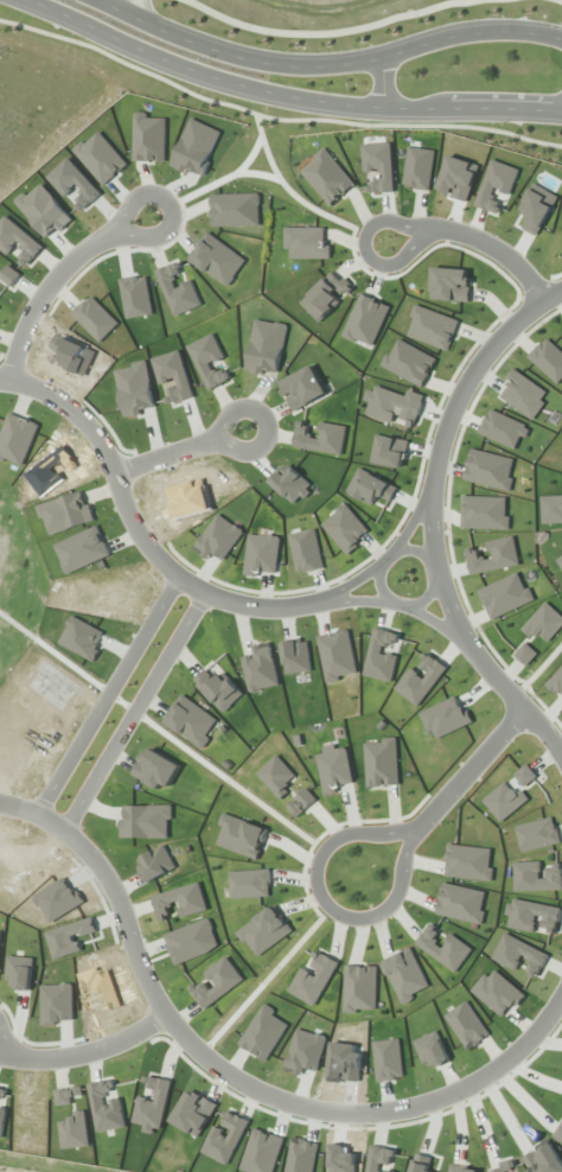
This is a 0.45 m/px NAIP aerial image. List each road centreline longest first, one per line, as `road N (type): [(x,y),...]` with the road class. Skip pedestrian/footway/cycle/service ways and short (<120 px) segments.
road 1 (residential): [(561,998),(523,1050),(445,1098),(381,1112),(287,1100),(245,1084),(189,1043),(151,988),(102,868),(56,826),(0,804)]
road 2 (tertiary): [(19,0),(151,59),(294,100),(561,113)]
road 3 (residential): [(561,290),(519,320),(474,371),(448,429),(434,491),(436,556),(455,620),(561,755)]
road 4 (tertiary): [(561,38),(486,30),(296,64),(206,47),(100,0)]
road 5 (residential): [(0,379),(37,387),(84,419),(109,453),(140,535),(189,586),(268,609),(331,599)]
road 6 (residential): [(419,829),(331,843),(318,872),(324,903),(345,917),(381,915),(398,894),(419,829)]
road 7 (residential): [(65,834),(206,593)]
road 8 (residential): [(178,577),(38,817)]
road 9 (residential): [(9,378),(33,312),(53,284),(114,236)]
road 10 (residential): [(331,599),(405,607),(477,656)]
road 11 (residential): [(419,829),(526,711)]
road 12 (residential): [(114,236),(161,235),(171,208),(164,198),(142,196),(114,236)]
road 13 (residential): [(423,230),(382,222),(365,236),(368,257),(400,260),(423,230)]
road 14 (residential): [(434,491),(395,550),(331,599)]
road 15 (residential): [(542,301),(529,276),(497,249),(456,230),(423,230)]
road 16 (residential): [(213,440),(256,448),(269,423),(244,408),(213,440)]

